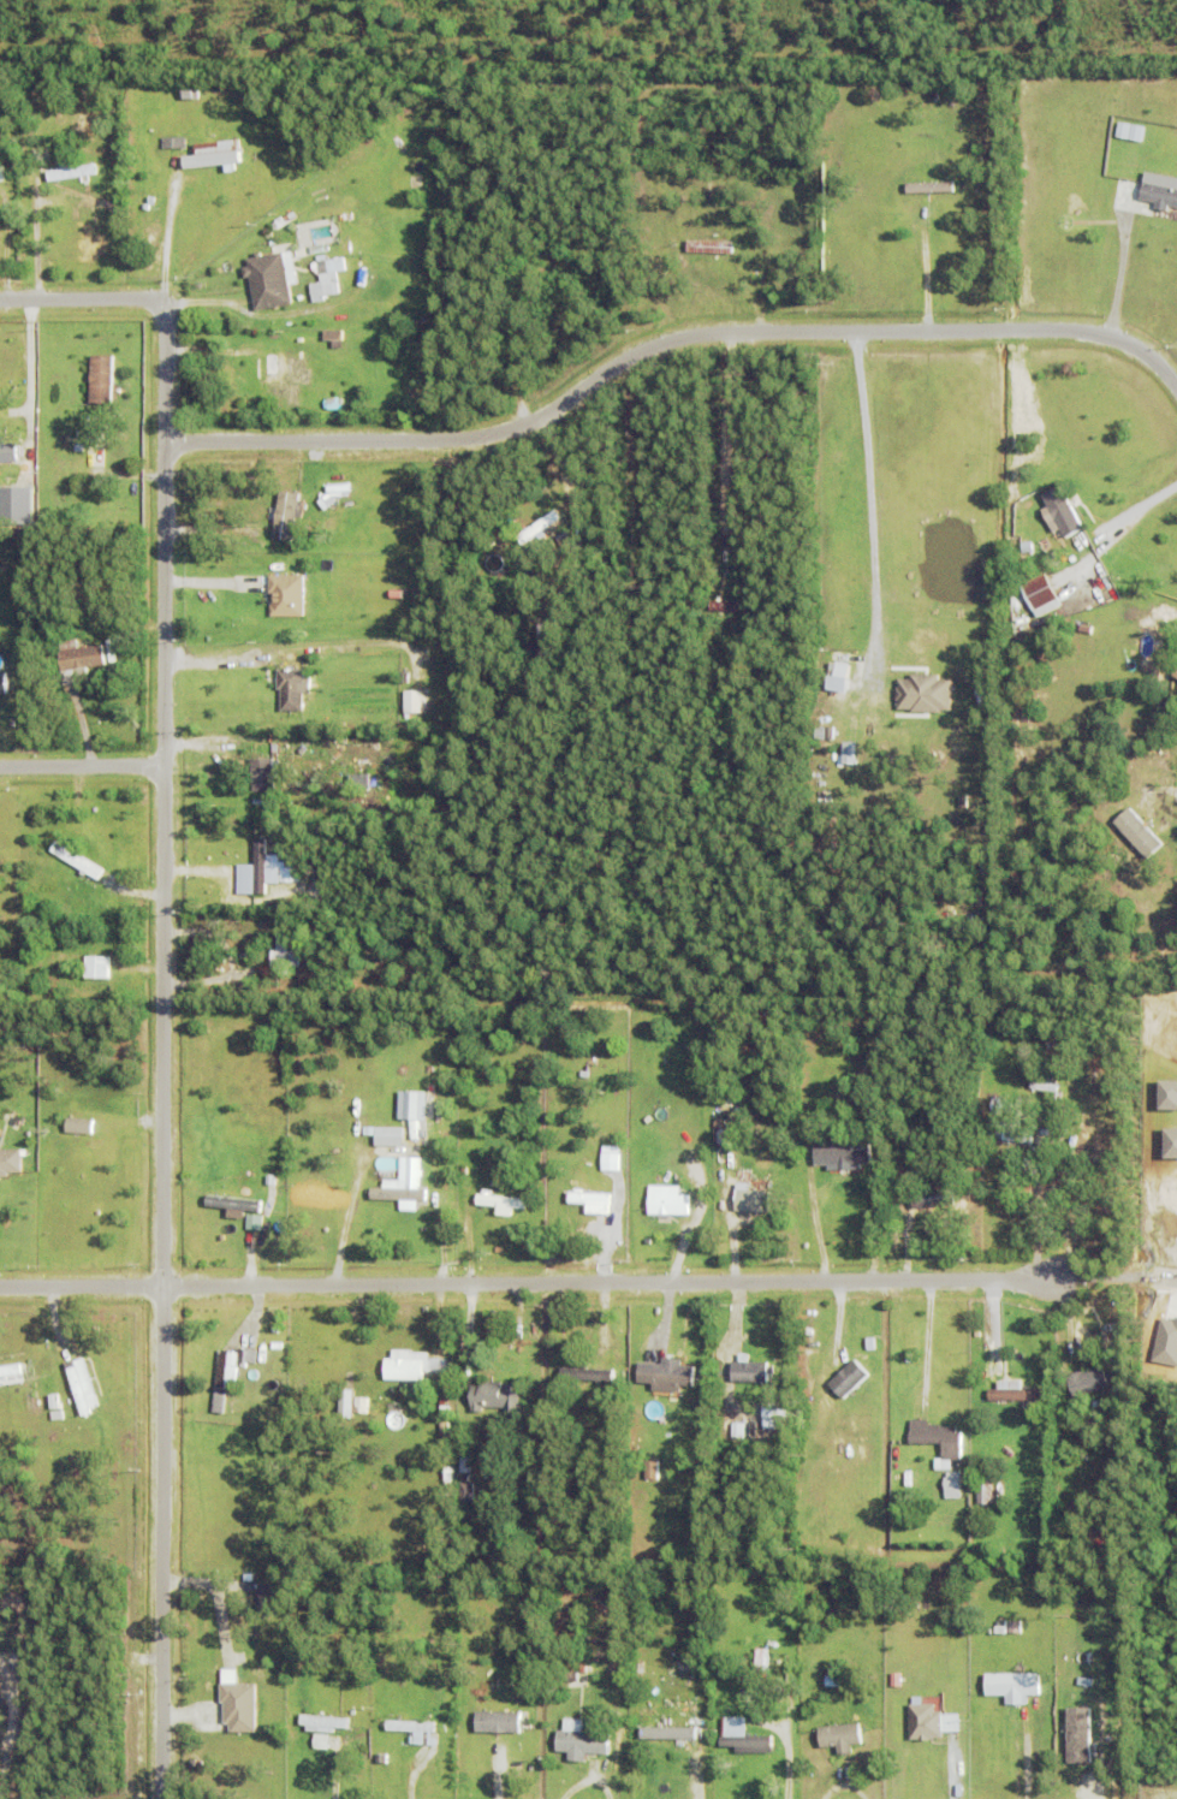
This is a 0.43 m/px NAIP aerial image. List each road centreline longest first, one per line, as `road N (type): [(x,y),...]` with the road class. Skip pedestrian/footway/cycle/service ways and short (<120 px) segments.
road 1 (residential): [(165,443),(492,432),(632,356),(736,332),(1009,329),(1089,337),(1134,351),(1176,391)]
road 2 (residential): [(164,766),(164,1798)]
road 3 (residential): [(162,1287),(1075,1275)]
road 4 (residential): [(0,299),(161,304),(164,766)]
road 5 (residential): [(164,766),(0,767)]
road 6 (residential): [(162,1283),(0,1286)]

